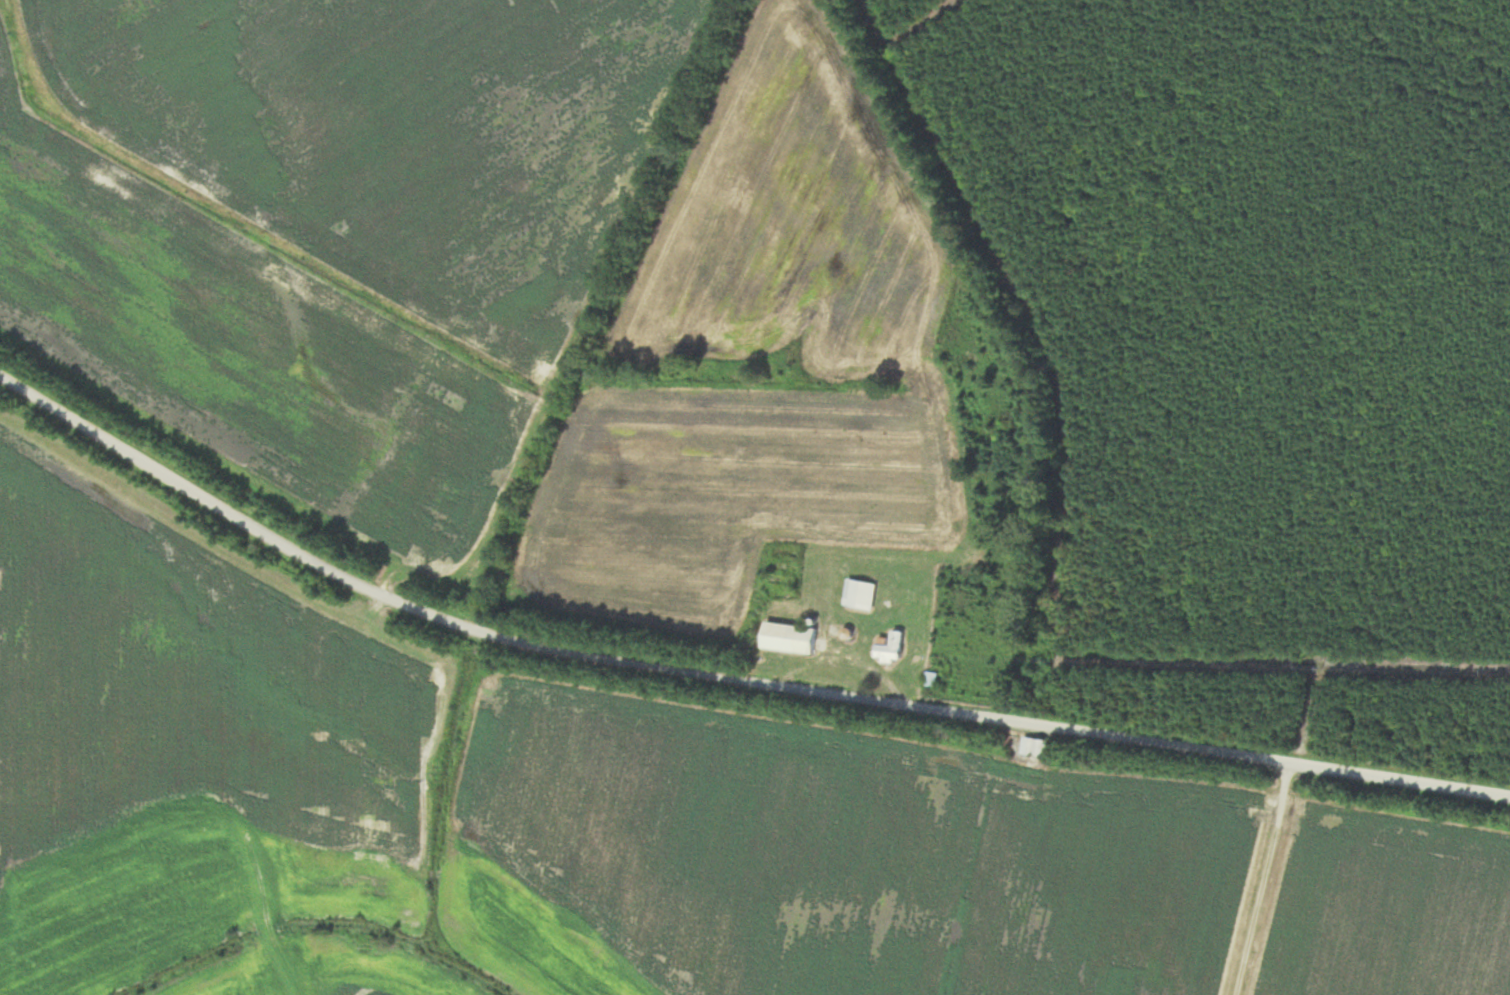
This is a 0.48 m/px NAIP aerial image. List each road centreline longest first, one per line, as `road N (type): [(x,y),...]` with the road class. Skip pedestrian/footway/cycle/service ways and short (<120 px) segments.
road 1 (residential): [(1509,797),(798,691),(476,633),(353,585),(0,378)]

